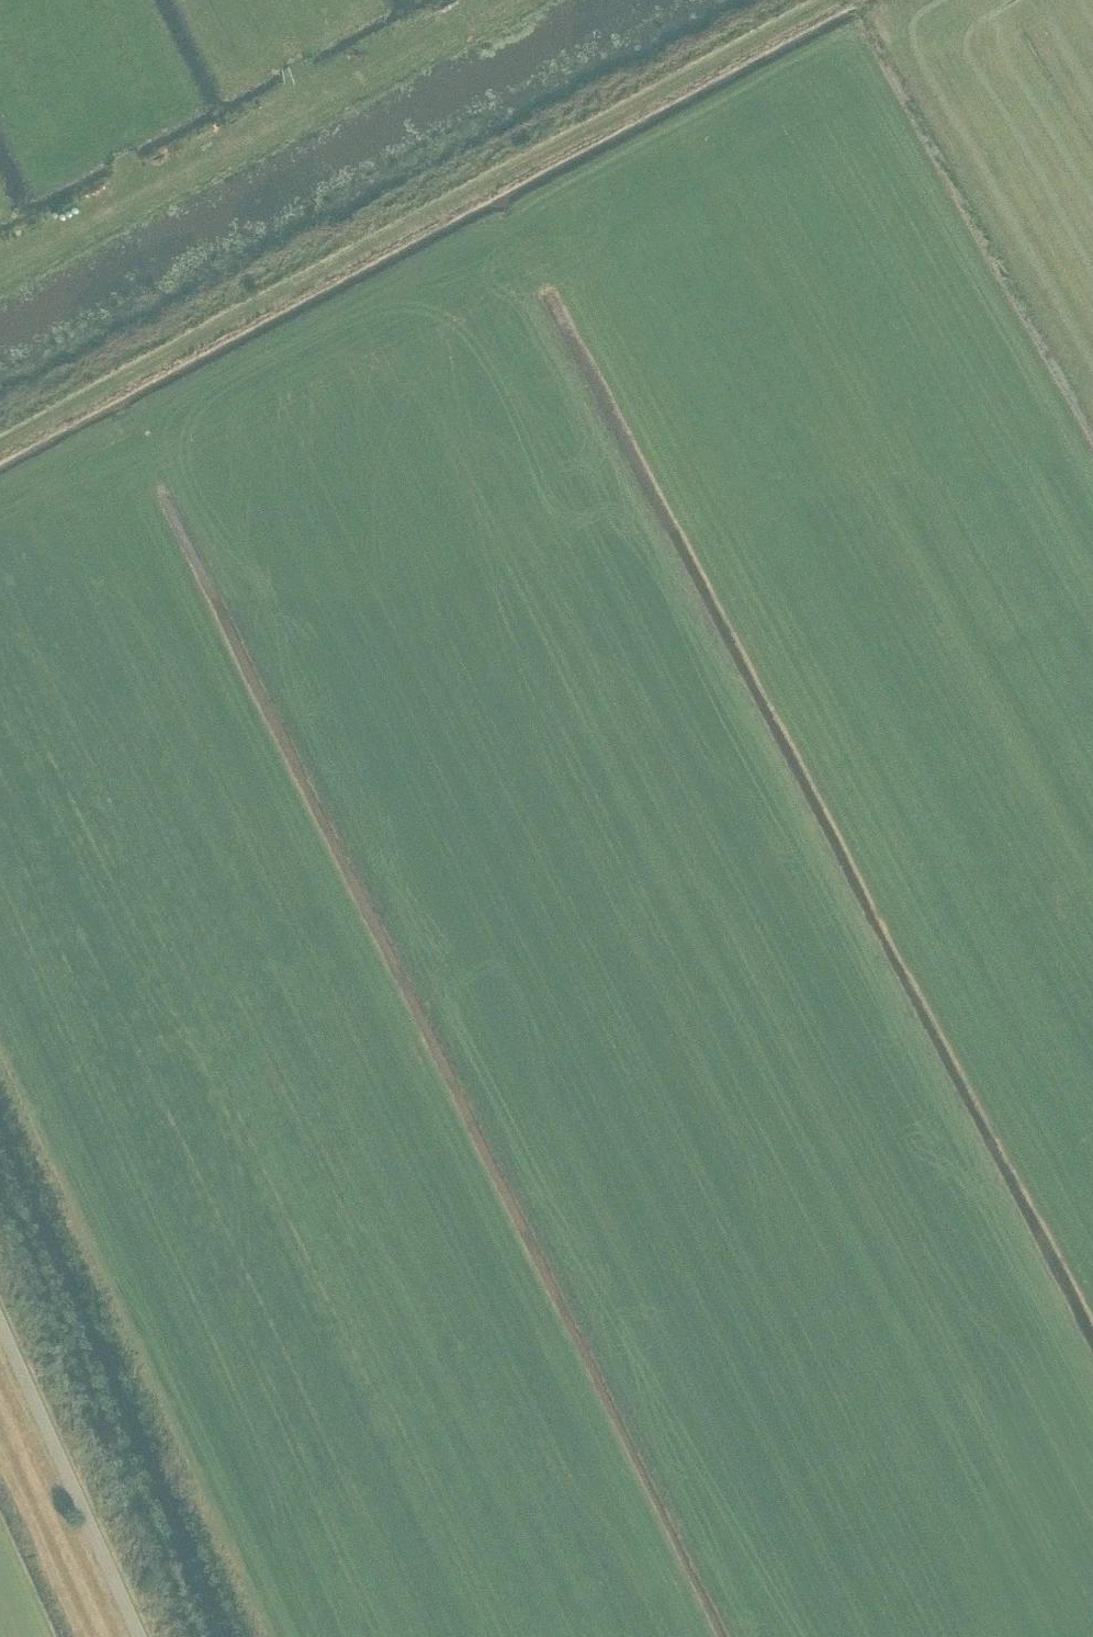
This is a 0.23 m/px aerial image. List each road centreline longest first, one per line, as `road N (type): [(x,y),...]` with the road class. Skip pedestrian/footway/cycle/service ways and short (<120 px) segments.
road 1 (unclassified): [(139,1636),(0,1327)]

